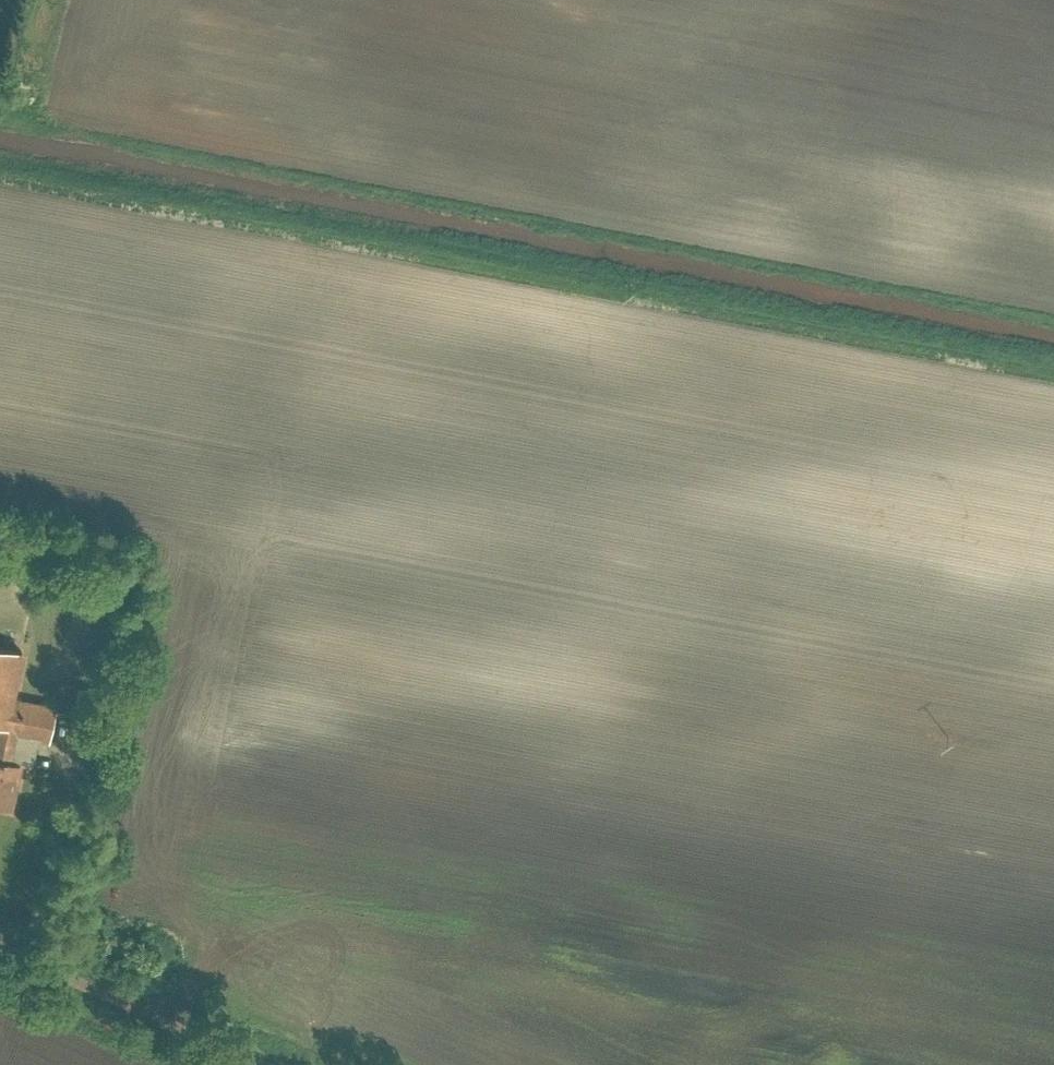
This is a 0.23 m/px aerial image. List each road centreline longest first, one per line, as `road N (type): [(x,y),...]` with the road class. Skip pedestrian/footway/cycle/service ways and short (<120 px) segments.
road 1 (unclassified): [(0,944),(268,1064)]

